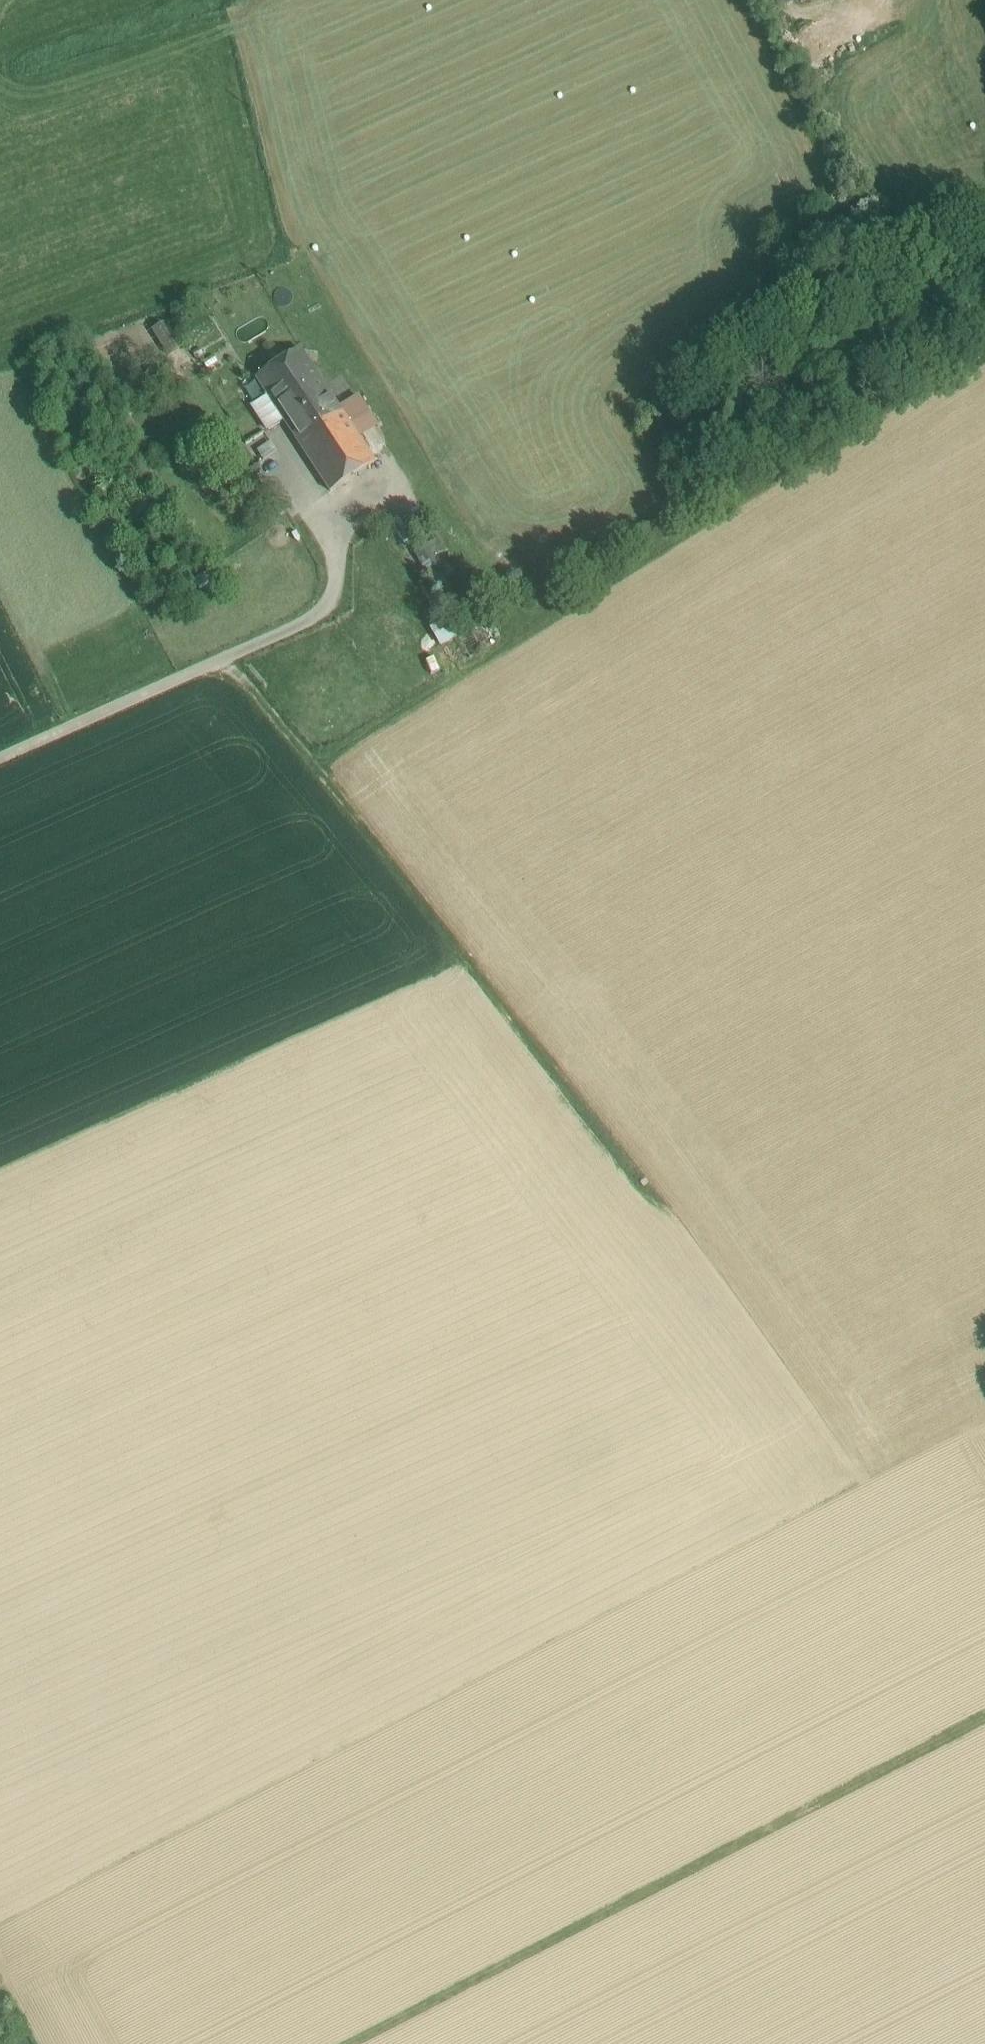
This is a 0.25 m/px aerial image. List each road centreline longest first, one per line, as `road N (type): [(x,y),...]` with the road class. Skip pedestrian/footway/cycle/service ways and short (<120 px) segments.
road 1 (track): [(984,1716),(350,2043)]
road 2 (track): [(0,760),(298,628),(333,604),(338,551),(275,443)]
road 3 (track): [(556,618),(984,342)]

